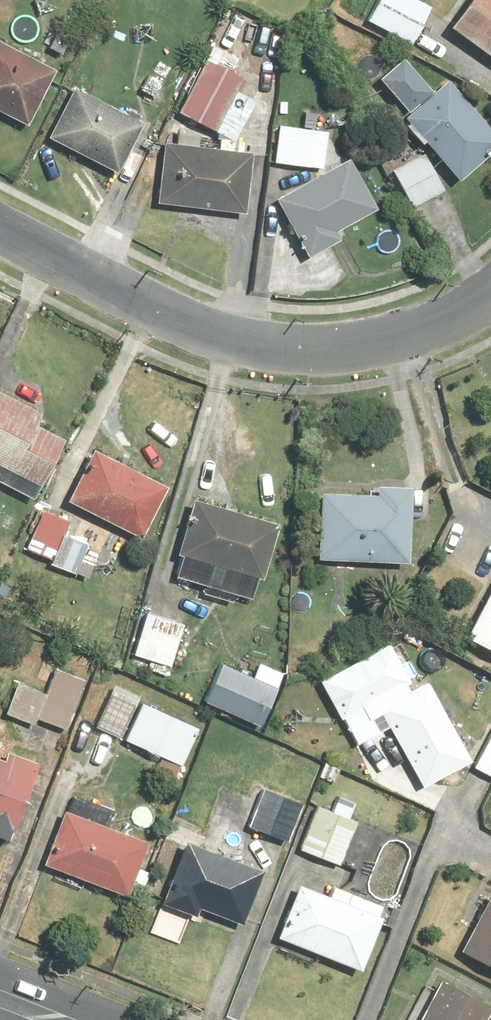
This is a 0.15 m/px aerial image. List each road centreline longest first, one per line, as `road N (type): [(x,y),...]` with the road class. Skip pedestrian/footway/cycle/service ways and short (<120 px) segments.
road 1 (residential): [(0,235),(183,324),(274,349),(359,344),(490,287)]

